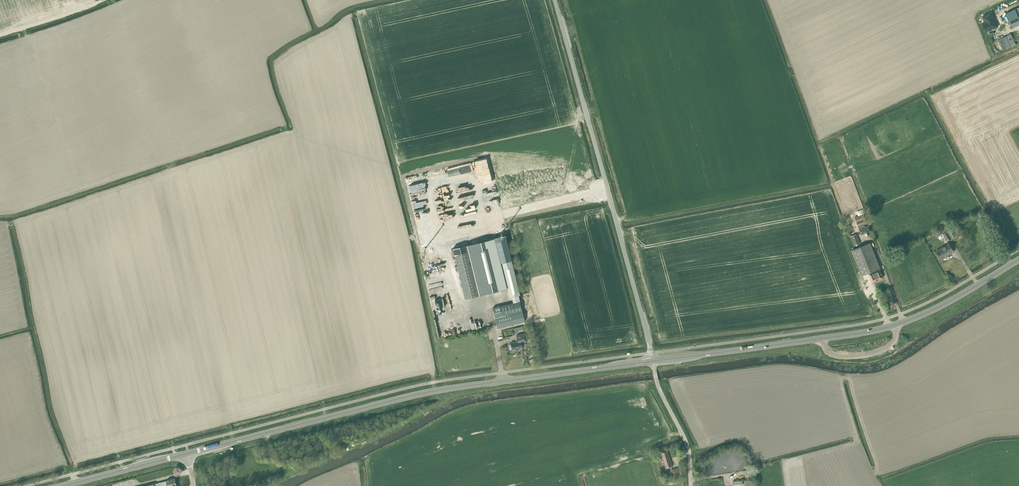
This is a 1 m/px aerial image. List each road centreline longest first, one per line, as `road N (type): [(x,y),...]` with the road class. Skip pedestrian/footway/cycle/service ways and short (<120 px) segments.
road 1 (primary): [(652,361),(421,393),(188,453)]
road 2 (primary): [(652,361),(883,328),(941,306),(1018,259)]
road 3 (unclassified): [(652,361),(557,0)]
road 4 (primary): [(188,453),(61,485)]

